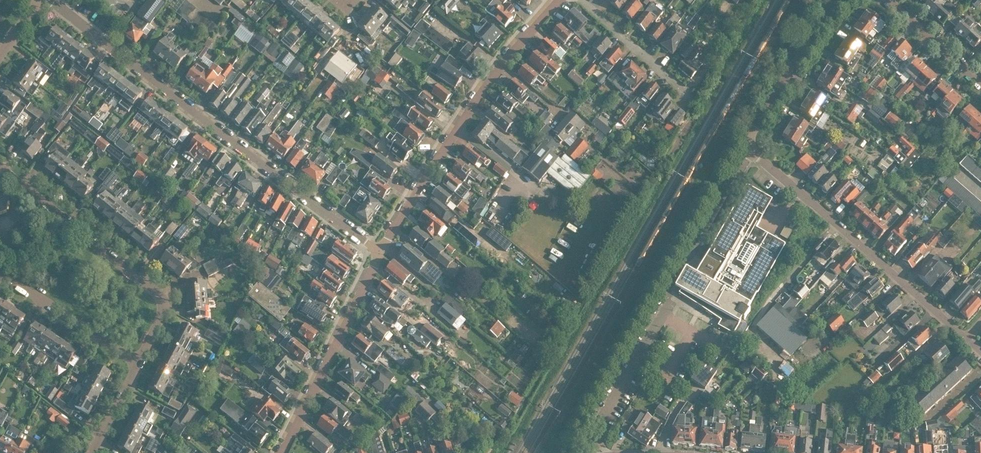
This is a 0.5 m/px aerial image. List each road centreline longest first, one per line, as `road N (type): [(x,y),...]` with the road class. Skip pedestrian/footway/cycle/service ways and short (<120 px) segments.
road 1 (residential): [(965,341),(753,152),(750,140),(833,0)]
road 2 (residential): [(369,254),(51,0)]
road 3 (residential): [(369,254),(556,0)]
road 4 (residential): [(138,362),(154,327),(153,303),(0,180)]
road 5 (residential): [(278,452),(369,254)]
road 6 (residential): [(138,362),(0,273)]
road 7 (residential): [(686,95),(577,0)]
road 8 (residential): [(980,86),(874,0)]

